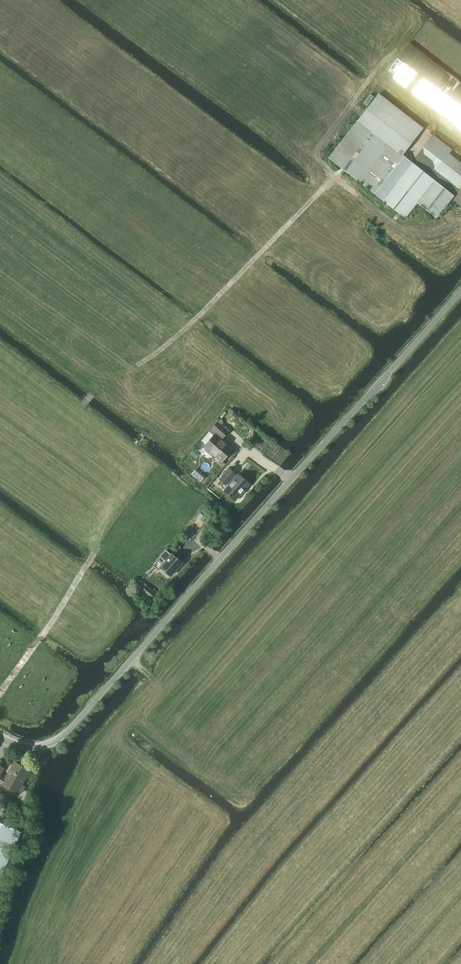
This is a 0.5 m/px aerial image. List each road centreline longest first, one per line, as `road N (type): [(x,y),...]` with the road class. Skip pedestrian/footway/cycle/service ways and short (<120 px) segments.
road 1 (unclassified): [(41,748),(66,734),(460,292)]
road 2 (track): [(82,407),(144,462),(85,569),(0,693)]

